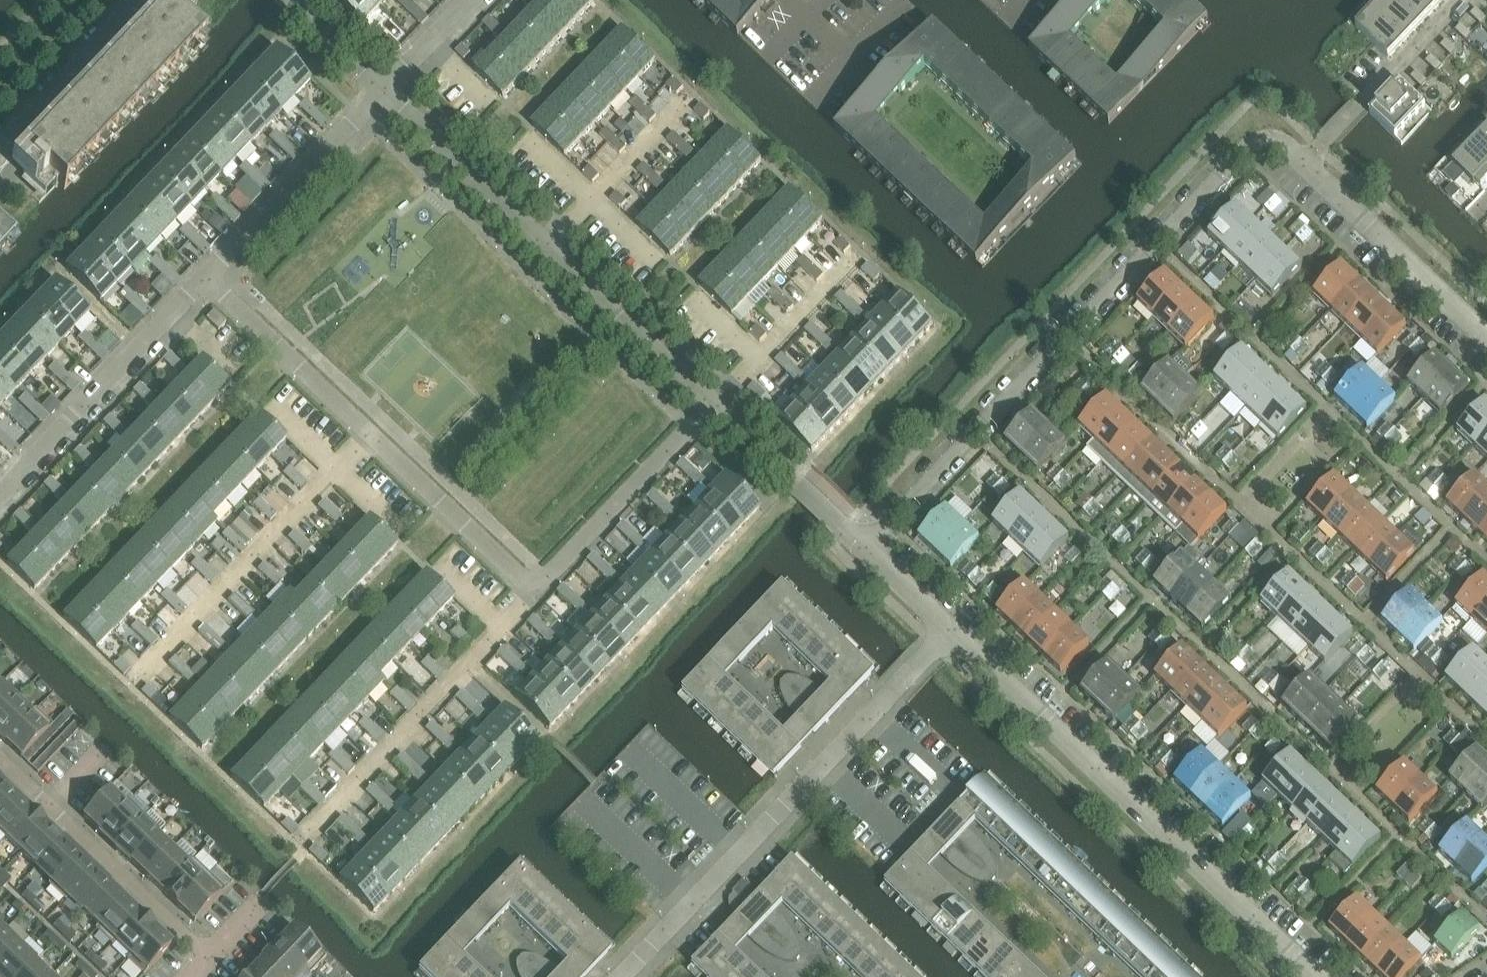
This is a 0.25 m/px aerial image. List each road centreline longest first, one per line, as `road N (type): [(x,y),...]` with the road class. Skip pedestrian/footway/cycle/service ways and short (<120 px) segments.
road 1 (residential): [(1486,331),(1290,142),(1267,133),(1253,138),(864,542)]
road 2 (residential): [(1313,976),(949,625)]
road 3 (residential): [(296,860),(308,834),(536,591)]
road 4 (residential): [(136,676),(371,434)]
road 5 (residential): [(621,976),(825,758)]
road 6 (residential): [(0,497),(205,280)]
road 7 (residential): [(208,958),(0,761)]
road 8 (residential): [(536,591),(717,403)]
road 9 (residential): [(205,280),(385,92)]
road 10 (residential): [(717,403),(547,245)]
road 11 (residential): [(536,591),(371,434)]
road 12 (residential): [(371,434),(205,280)]
road 13 (residential): [(547,245),(385,92)]
road 14 (residential): [(547,245),(696,85)]
road 15 (residential): [(717,403),(867,248)]
road 16 (residential): [(0,149),(141,0)]
road 17 (residential): [(864,542),(717,403)]
road 18 (residential): [(790,0),(894,100)]
road 19 (residential): [(1460,0),(1364,100)]
road 20 (residential): [(870,710),(950,790),(956,810)]
road 21 (residential): [(385,92),(288,0)]
road 22 (residential): [(825,758),(918,849)]
road 23 (residential): [(385,92),(470,0)]

